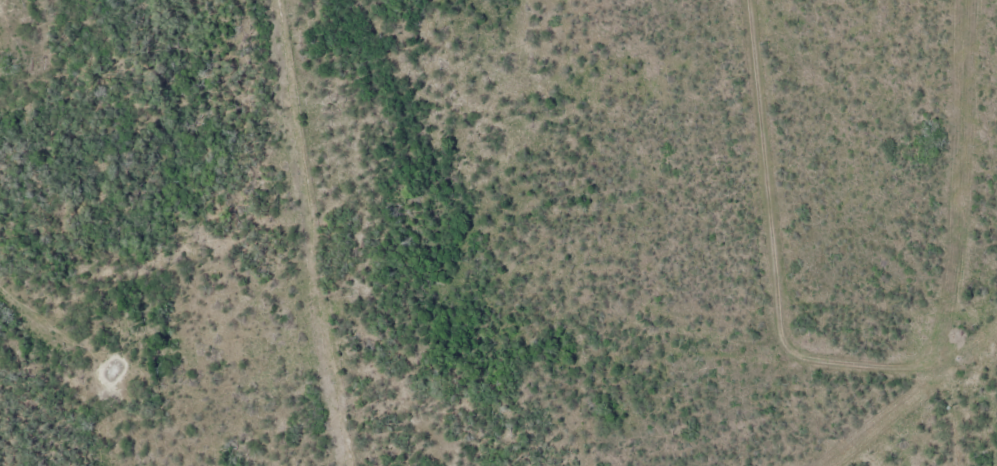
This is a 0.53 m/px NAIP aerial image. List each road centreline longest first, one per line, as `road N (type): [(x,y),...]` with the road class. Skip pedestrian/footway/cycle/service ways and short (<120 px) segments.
road 1 (track): [(755,0),(791,384)]

